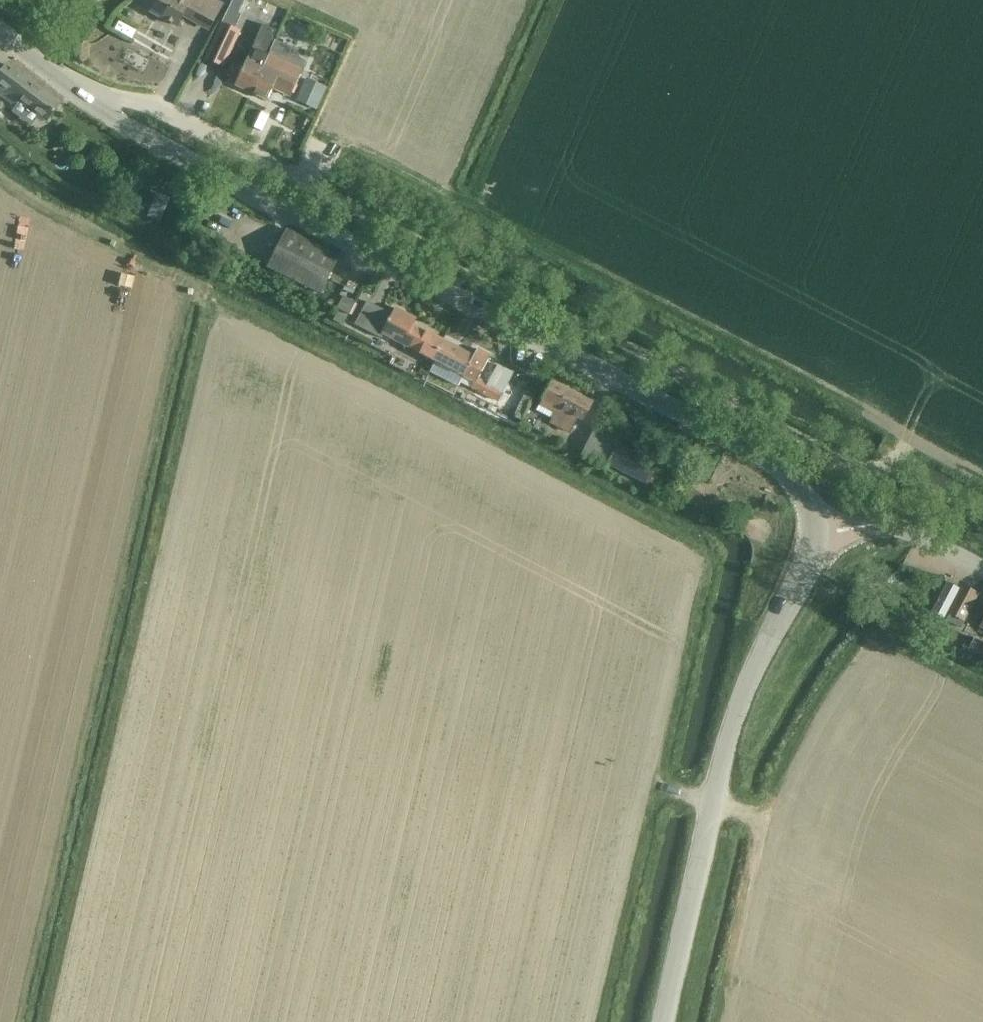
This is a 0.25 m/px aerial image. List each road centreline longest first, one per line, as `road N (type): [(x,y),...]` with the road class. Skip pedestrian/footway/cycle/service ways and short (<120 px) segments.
road 1 (track): [(0,183),(714,552),(658,789)]
road 2 (unclassified): [(818,532),(793,479),(758,452),(161,146),(81,96)]
road 3 (track): [(189,282),(19,1021)]
road 4 (track): [(44,1021),(211,294)]
road 5 (track): [(982,479),(408,175),(329,137),(325,143)]
road 6 (track): [(320,190),(853,465),(882,466),(908,440)]
road 7 (unclassified): [(660,1021),(733,720),(818,532)]
road 8 (track): [(764,815),(801,727),(867,631),(982,691)]
road 9 (track): [(711,802),(658,789),(605,1021)]
road 10 (track): [(711,802),(764,815),(716,1021)]
road 11 (residential): [(81,96),(148,105),(320,190)]
road 12 (track): [(559,0),(469,207)]
road 13 (track): [(446,195),(531,0)]
road 14 (unclassified): [(818,532),(901,527),(982,568)]

